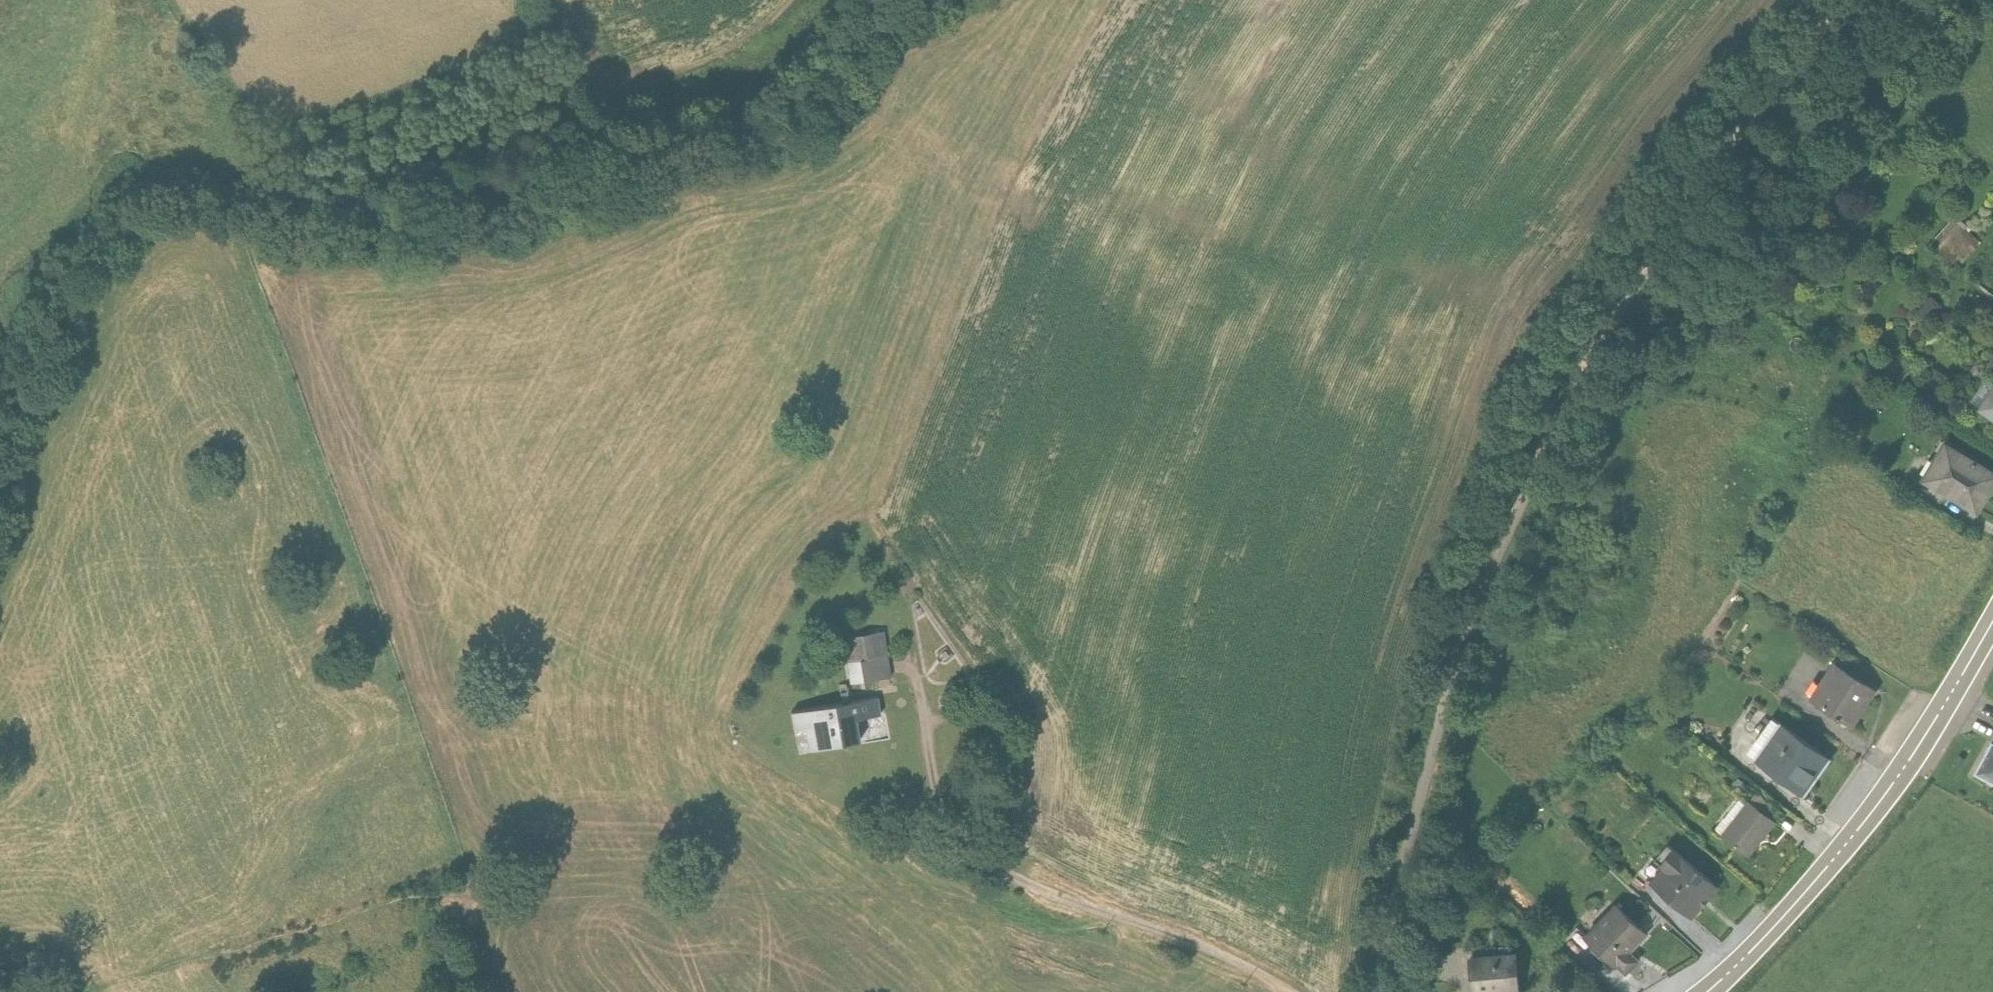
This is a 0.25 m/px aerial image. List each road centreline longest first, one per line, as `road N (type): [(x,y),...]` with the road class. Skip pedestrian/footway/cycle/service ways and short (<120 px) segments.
road 1 (secondary): [(1707,991),(1870,815),(1992,622)]

